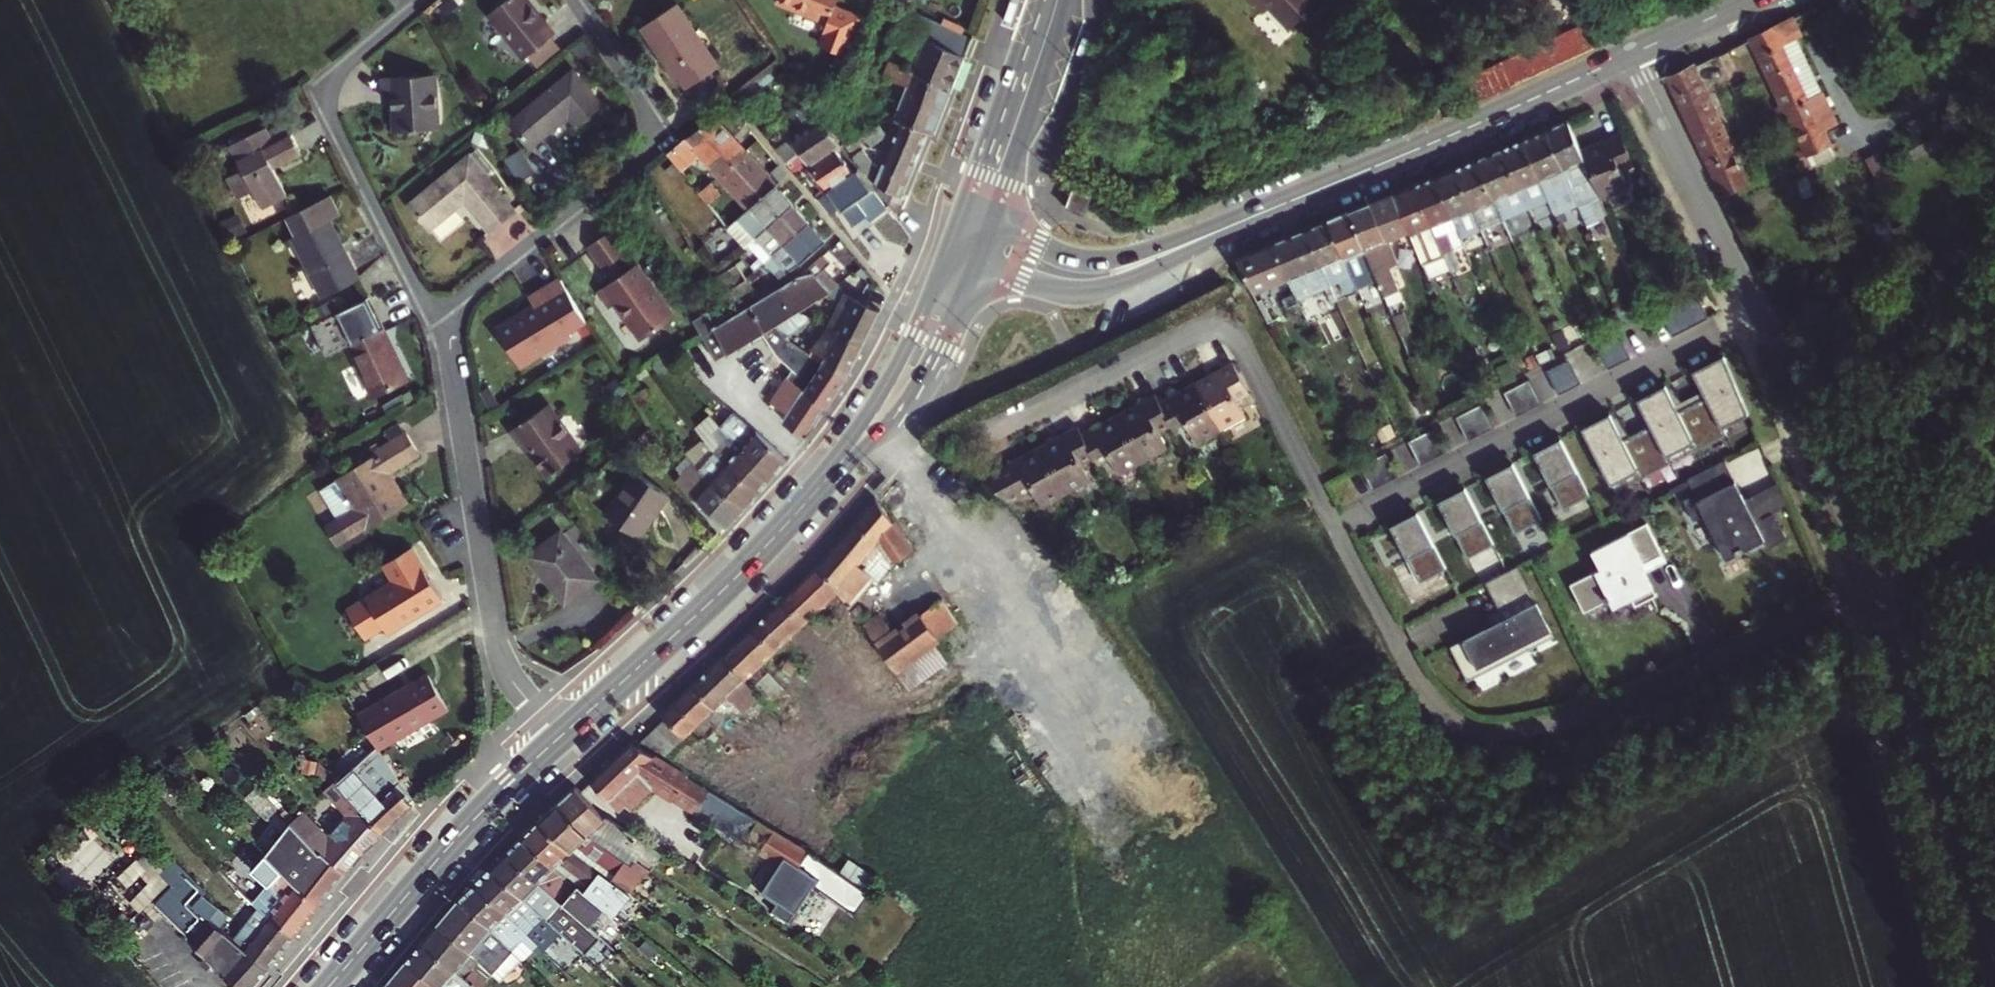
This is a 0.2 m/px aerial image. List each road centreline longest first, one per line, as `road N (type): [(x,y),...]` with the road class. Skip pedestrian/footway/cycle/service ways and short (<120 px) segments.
road 1 (residential): [(1335,526),(1419,687),(1464,726),(1498,735),(1614,711),(1874,591)]
road 2 (residential): [(965,443),(1191,330),(1223,327),(1239,342),(1335,526)]
road 3 (residential): [(1762,308),(1335,526)]
road 4 (residential): [(562,736),(508,676),(498,652),(442,309)]
road 5 (residential): [(442,309),(622,168),(643,140),(642,102),(573,0)]
road 6 (residential): [(1874,591),(1994,983)]
road 7 (tertiary): [(1271,210),(1634,52)]
road 8 (primary): [(562,736),(745,569),(838,466)]
road 9 (residential): [(421,0),(341,69),(328,104),(415,288),(431,305)]
road 10 (primary): [(329,986),(454,841),(562,736)]
road 11 (tertiary): [(979,266),(1052,291),(1094,291),(1271,210)]
road 12 (residential): [(1762,308),(1874,591)]
road 13 (tertiary): [(1271,210),(1103,261),(1060,256),(993,227)]
road 14 (residential): [(729,102),(869,273),(926,309)]
road 15 (residential): [(1634,52),(1762,308)]
road 16 (primary): [(838,466),(915,403),(979,266)]
road 17 (primary): [(993,227),(1068,0)]
road 18 (primary): [(1035,0),(961,215)]
road 19 (primary): [(926,309),(838,466)]
road 20 (tertiary): [(1634,52),(1747,0)]

